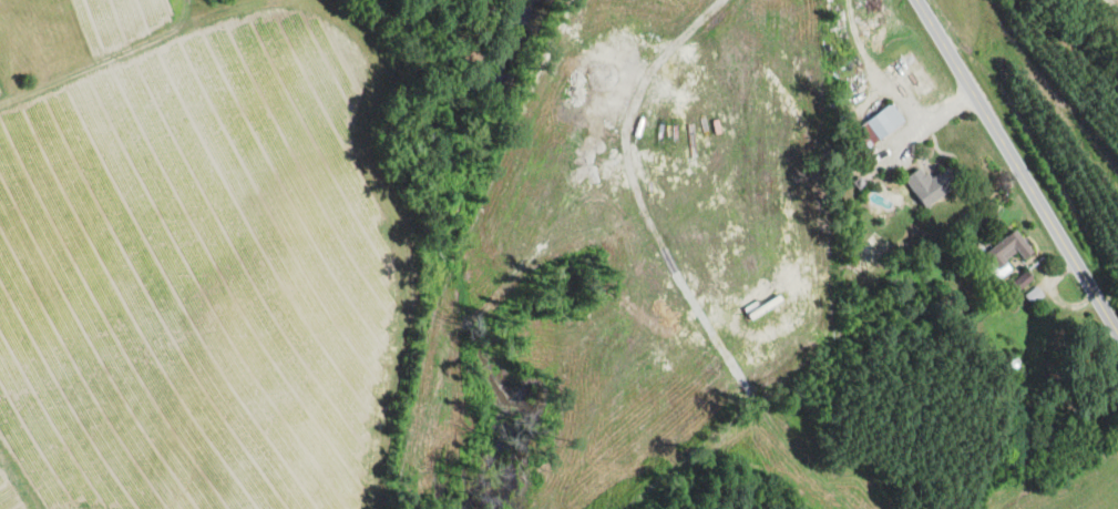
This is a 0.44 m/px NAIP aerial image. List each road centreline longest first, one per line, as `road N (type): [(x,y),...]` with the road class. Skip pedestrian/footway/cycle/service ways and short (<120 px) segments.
road 1 (tertiary): [(1117,335),(916,0)]

